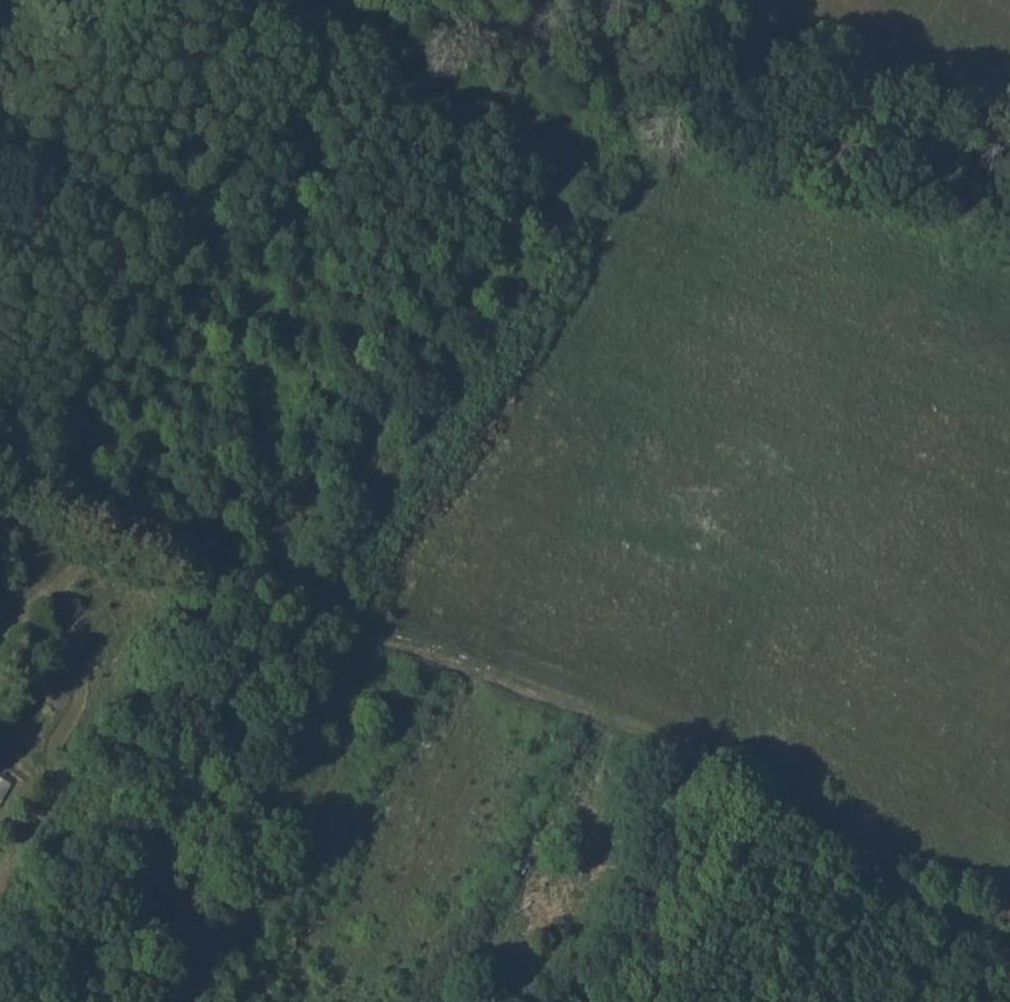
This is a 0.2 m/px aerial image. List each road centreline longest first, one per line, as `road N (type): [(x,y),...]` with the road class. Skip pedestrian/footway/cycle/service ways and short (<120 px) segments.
road 1 (track): [(1009,950),(953,925),(695,769),(121,514),(0,436)]

